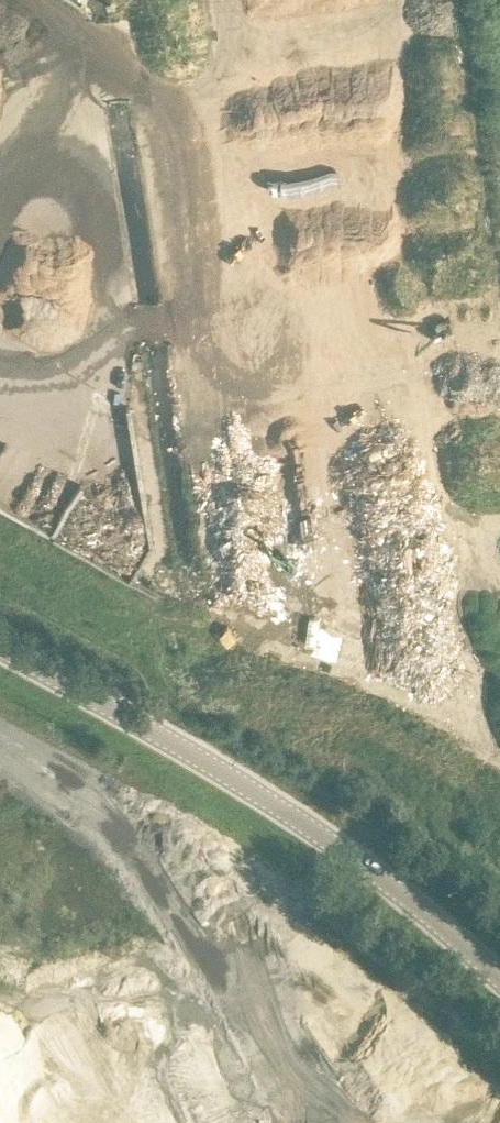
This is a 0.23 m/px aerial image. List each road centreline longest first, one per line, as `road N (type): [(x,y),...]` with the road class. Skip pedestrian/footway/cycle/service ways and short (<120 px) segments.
road 1 (tertiary): [(499,976),(396,891),(237,781),(0,648)]

